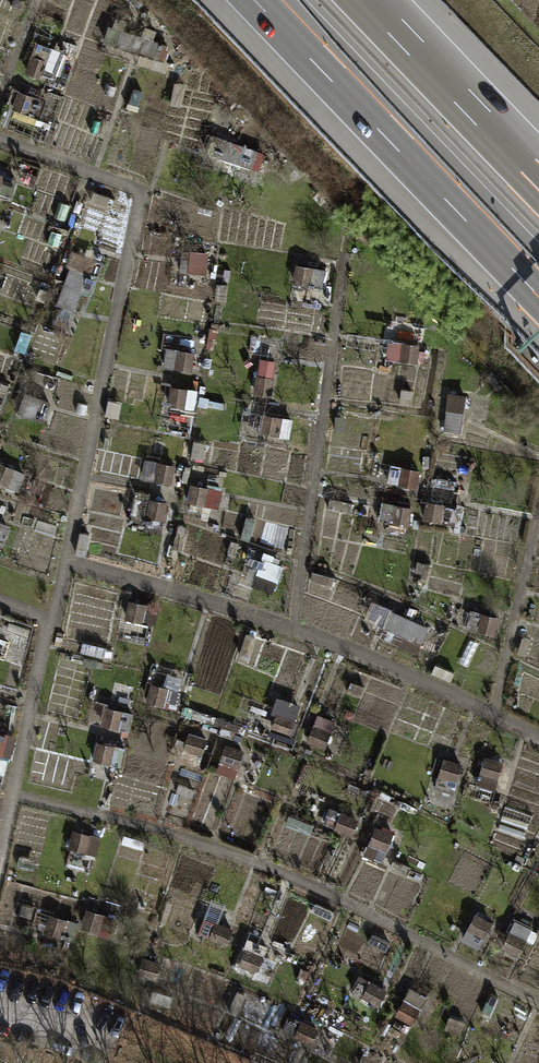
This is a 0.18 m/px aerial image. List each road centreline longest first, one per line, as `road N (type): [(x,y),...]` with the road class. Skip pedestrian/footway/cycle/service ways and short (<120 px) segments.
road 1 (motorway): [(264,0),(538,280)]
road 2 (motorway): [(538,172),(373,0)]

